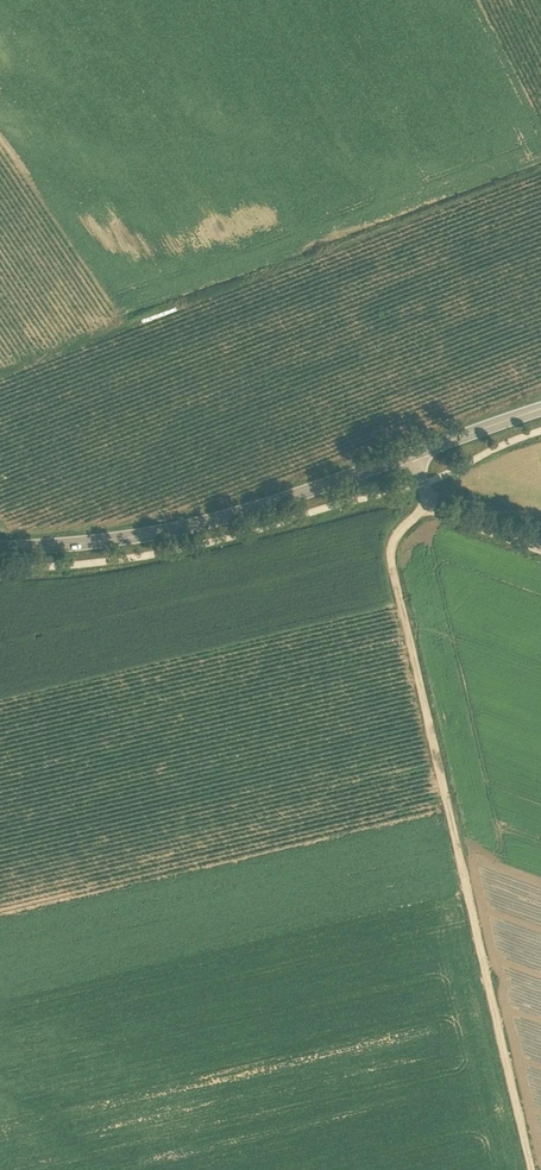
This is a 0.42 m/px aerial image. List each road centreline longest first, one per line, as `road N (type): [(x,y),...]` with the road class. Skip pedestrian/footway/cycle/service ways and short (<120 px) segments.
road 1 (track): [(531,1169),(392,563),(399,527),(431,500)]
road 2 (secondary): [(0,547),(198,524),(415,453)]
road 3 (tertiary): [(540,544),(438,507),(415,453)]
road 4 (secondary): [(415,453),(540,410)]

